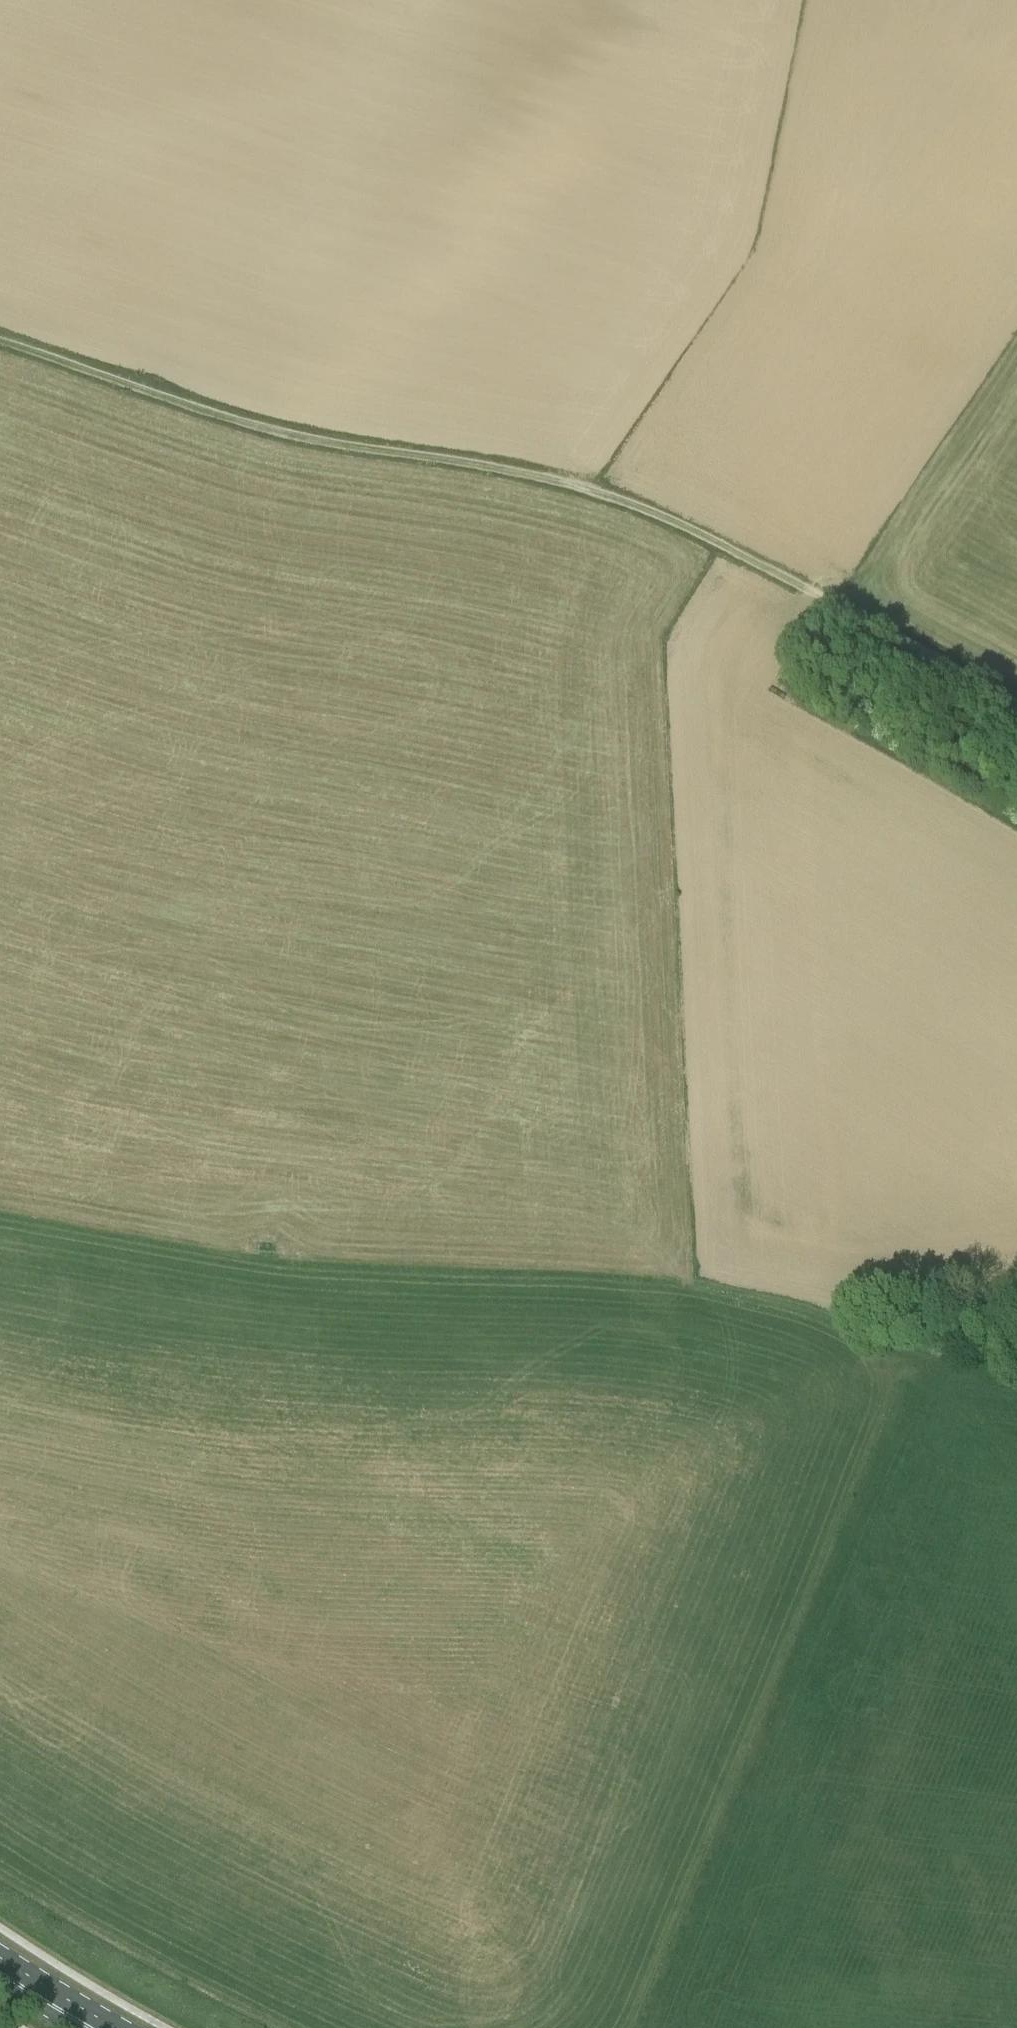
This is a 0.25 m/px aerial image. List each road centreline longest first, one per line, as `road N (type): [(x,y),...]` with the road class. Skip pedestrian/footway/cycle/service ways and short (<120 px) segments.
road 1 (track): [(0,341),(259,428),(607,495),(712,539),(1016,704)]
road 2 (primary): [(103,2027),(0,1965)]

